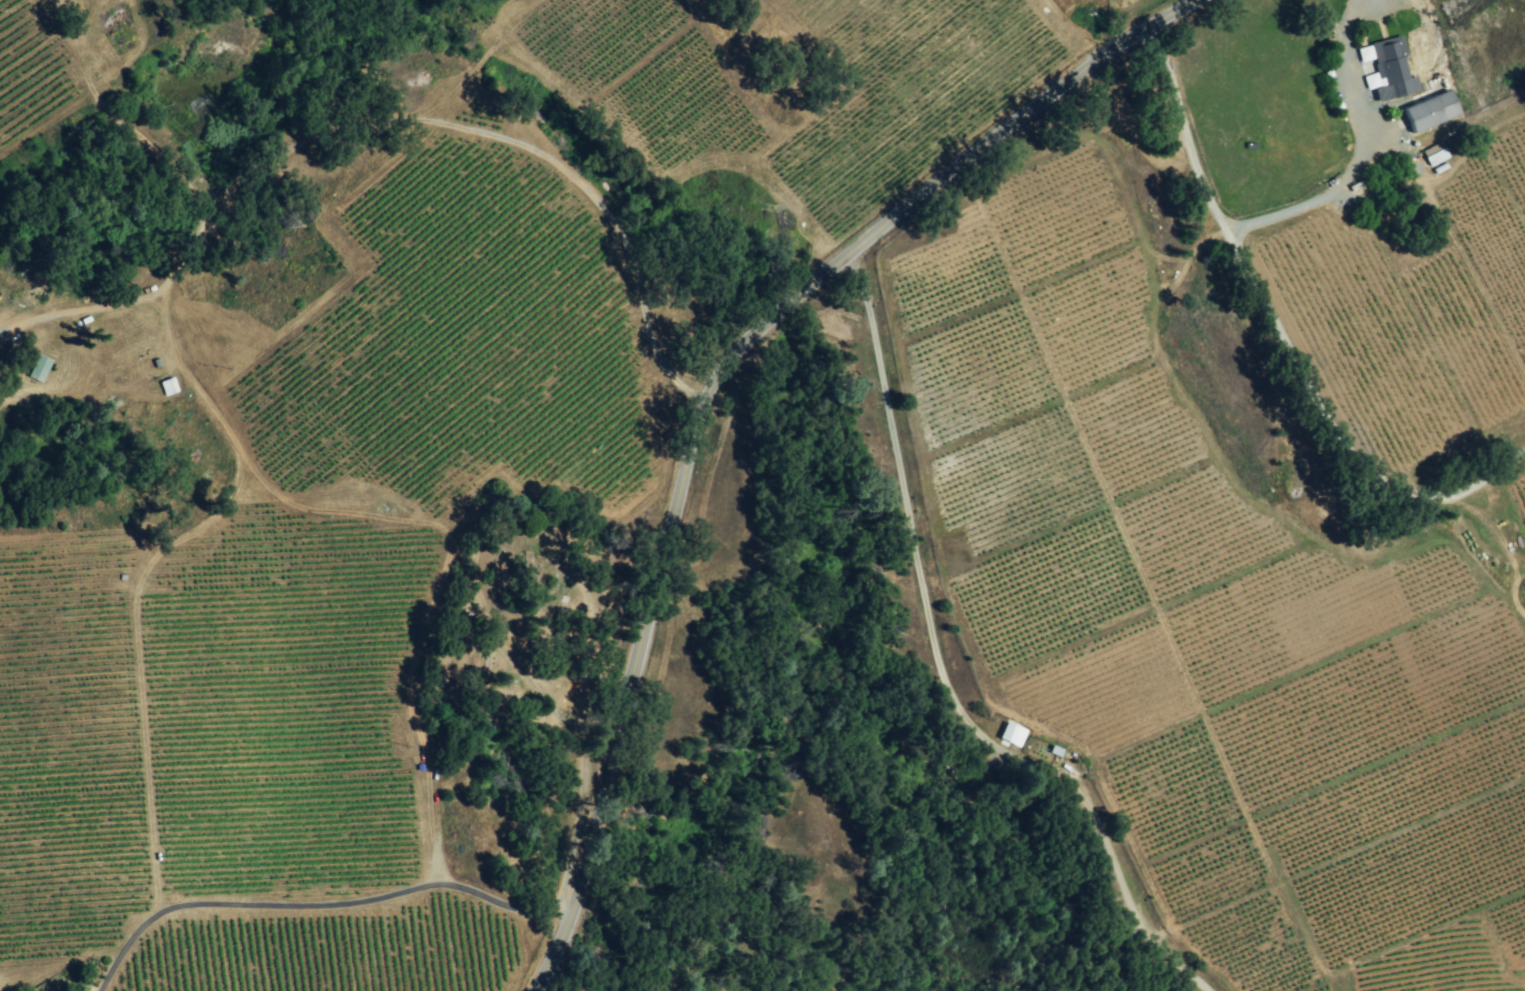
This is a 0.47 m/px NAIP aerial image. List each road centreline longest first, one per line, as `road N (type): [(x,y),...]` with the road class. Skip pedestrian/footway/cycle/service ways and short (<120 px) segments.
road 1 (residential): [(1198,0),(919,192),(790,293),(725,364),(686,438),(656,588),(611,701),(551,947),(526,990)]

